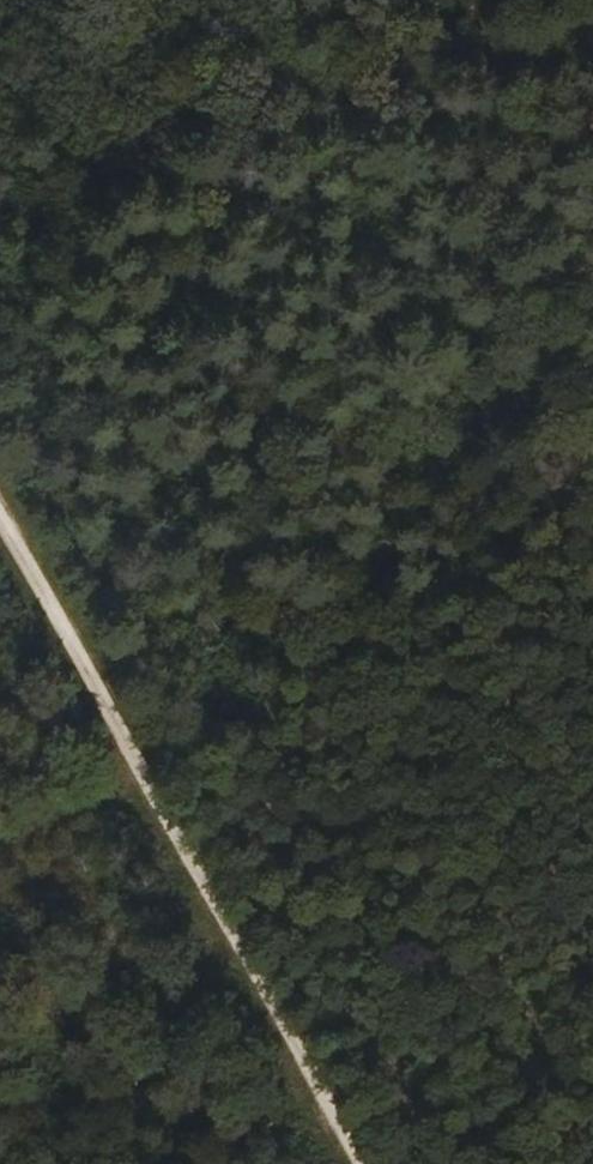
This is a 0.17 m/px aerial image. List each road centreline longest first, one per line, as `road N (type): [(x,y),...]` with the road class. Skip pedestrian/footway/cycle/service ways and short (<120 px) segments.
road 1 (track): [(0,521),(360,1163)]

